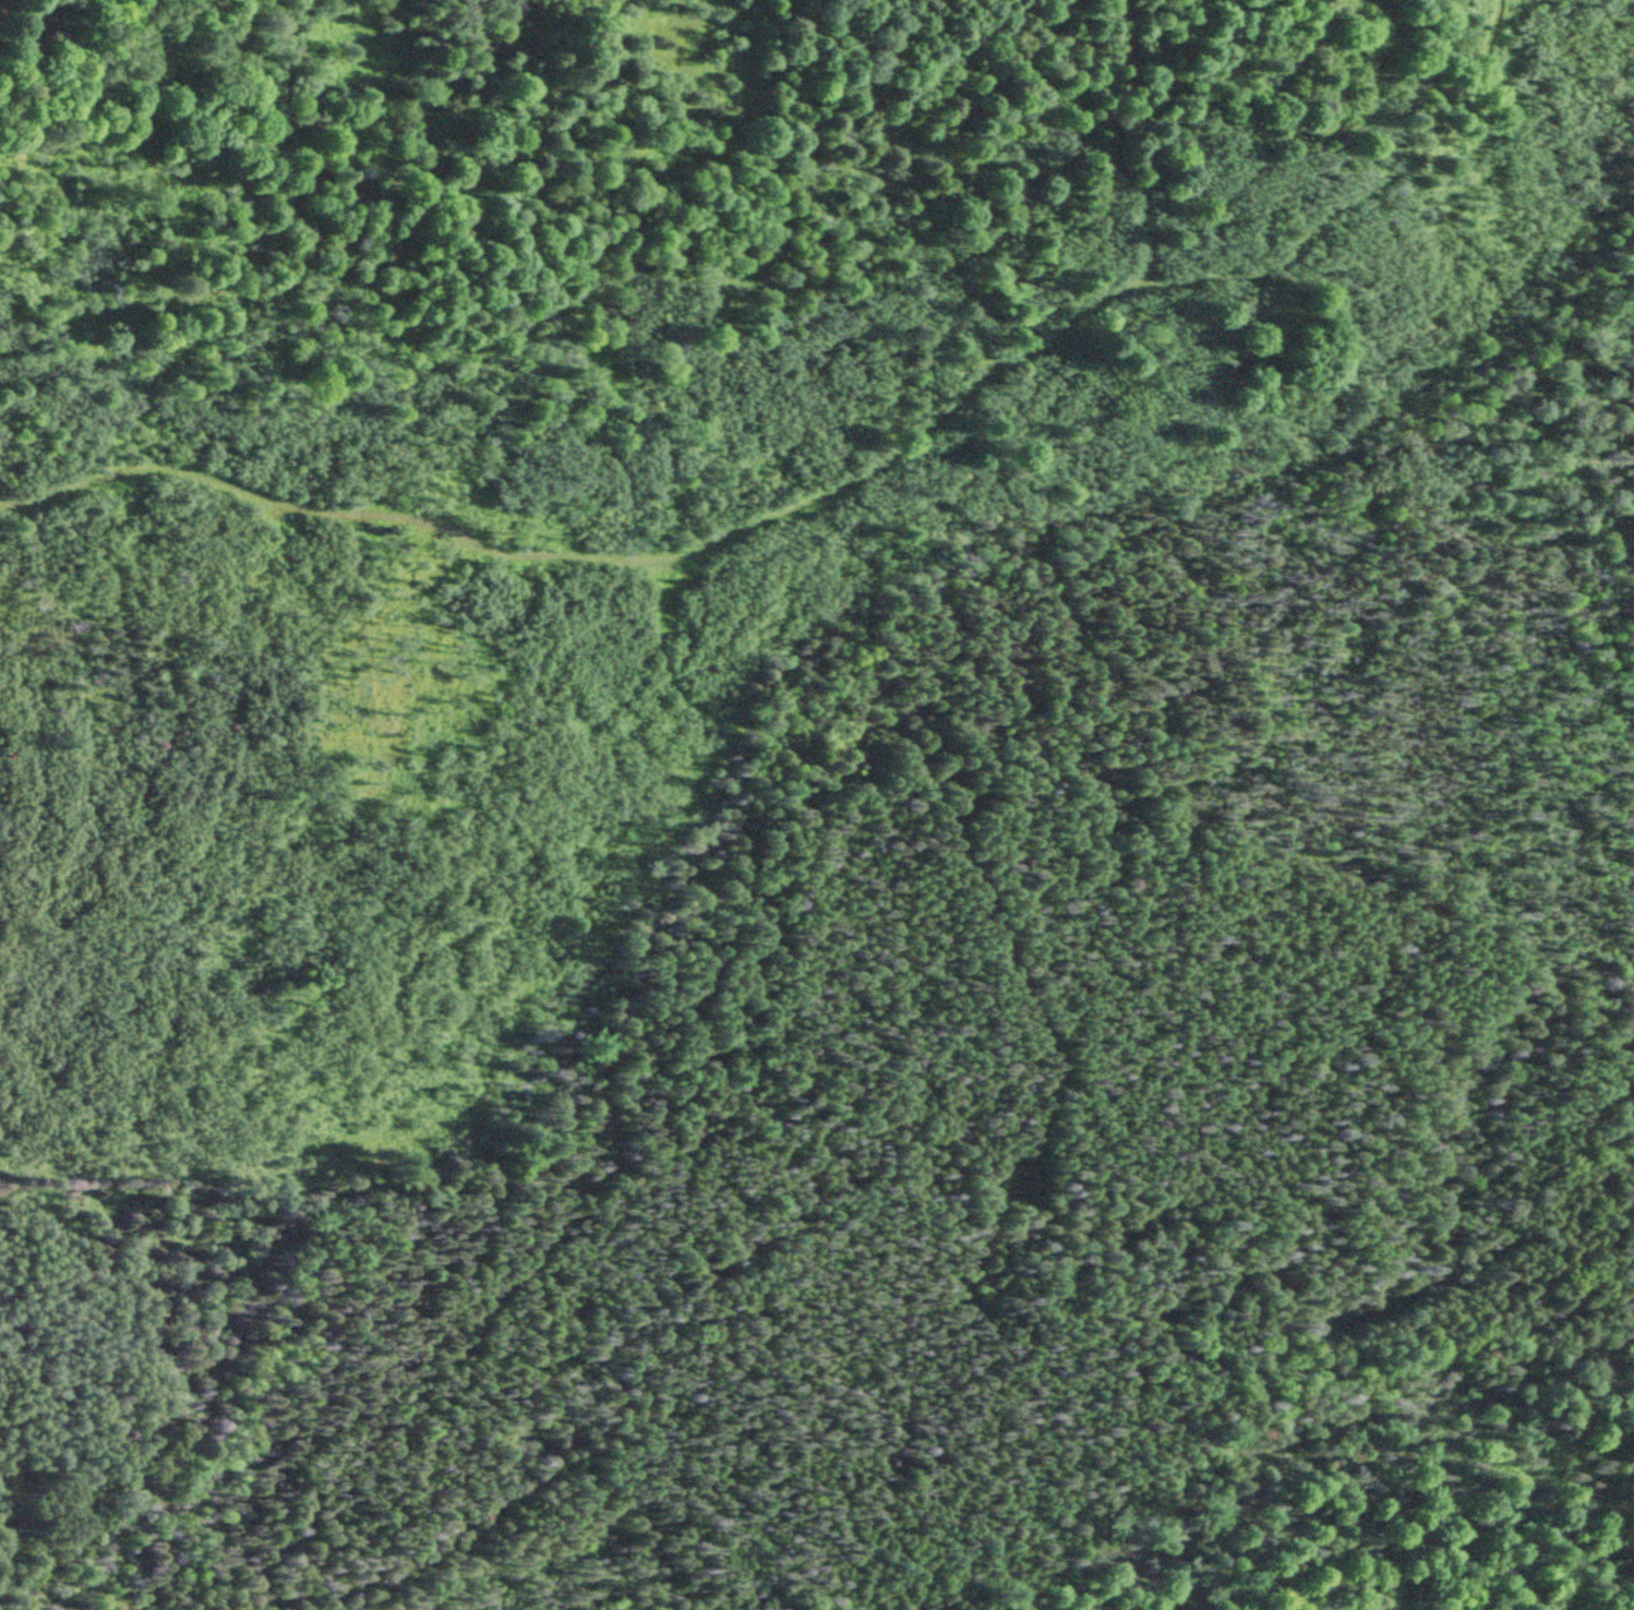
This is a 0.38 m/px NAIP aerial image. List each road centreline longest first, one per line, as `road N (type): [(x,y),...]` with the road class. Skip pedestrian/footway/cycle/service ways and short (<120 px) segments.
road 1 (residential): [(0,66),(315,46),(483,72),(587,63)]

